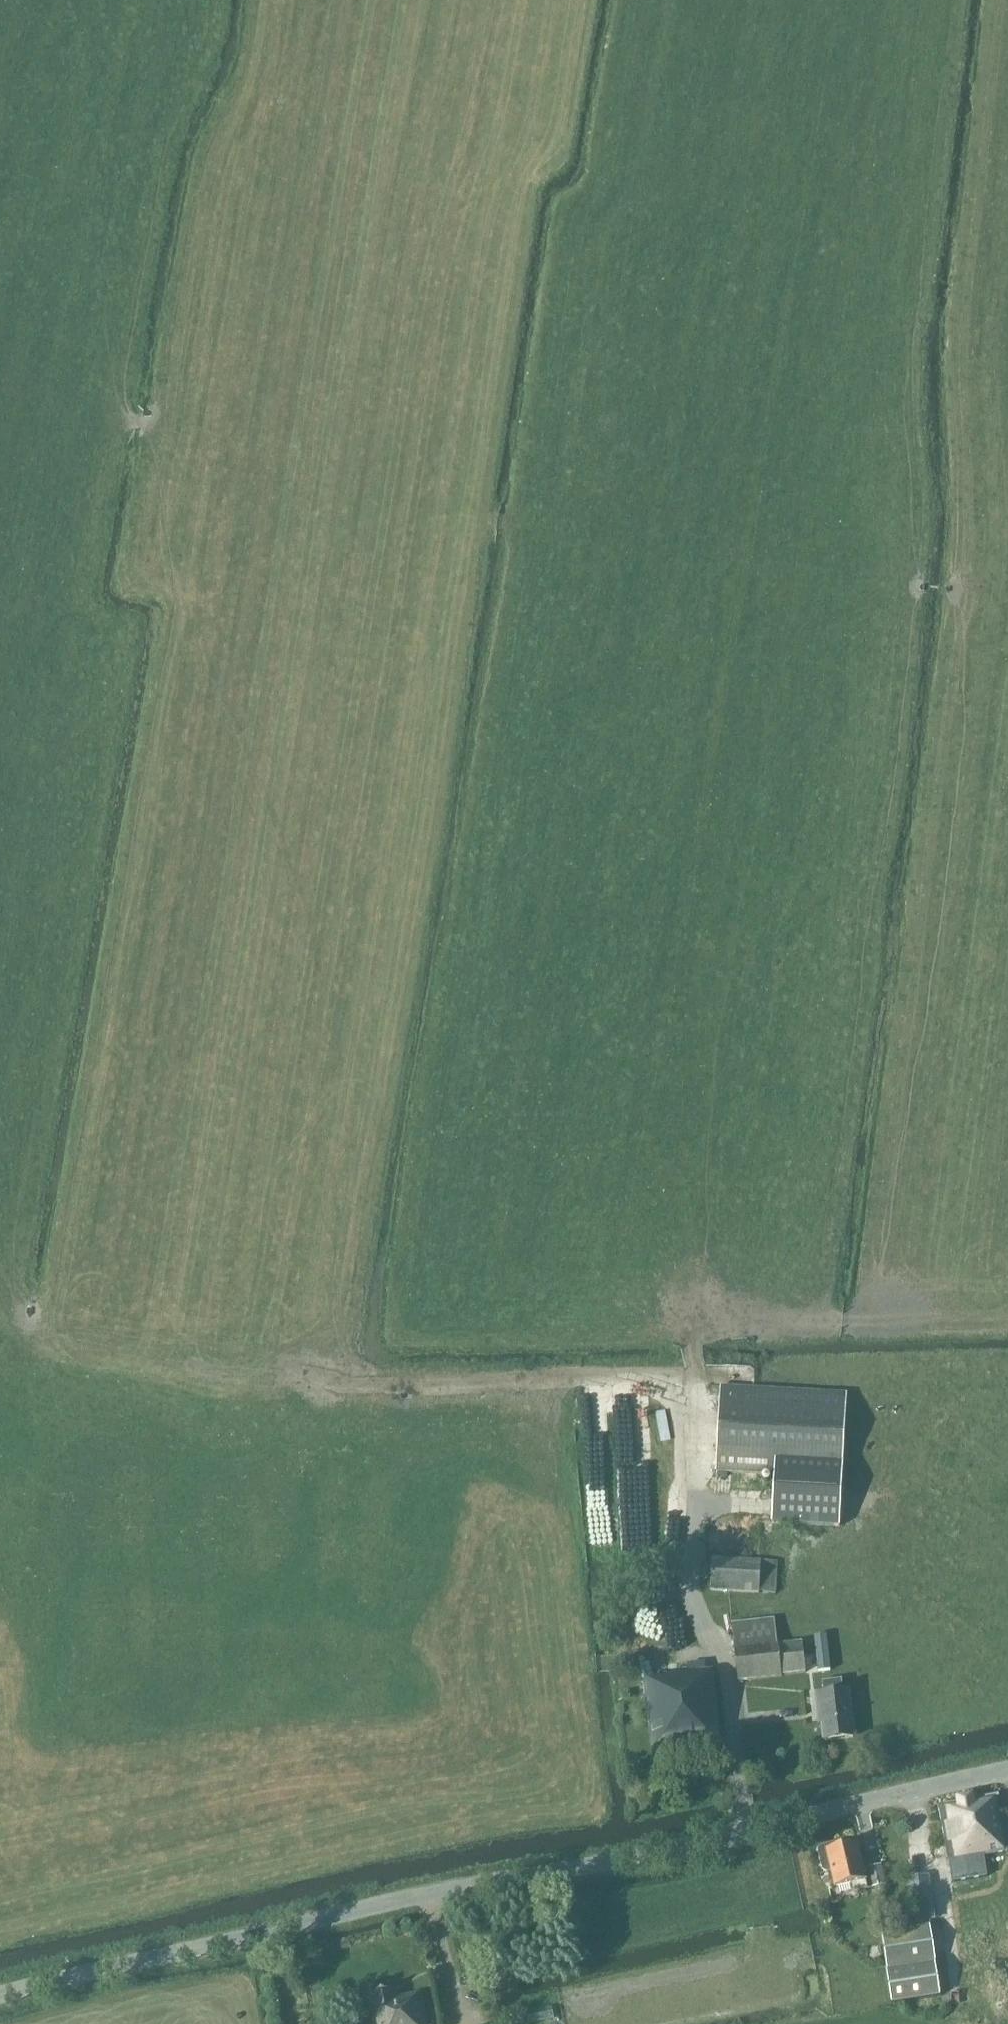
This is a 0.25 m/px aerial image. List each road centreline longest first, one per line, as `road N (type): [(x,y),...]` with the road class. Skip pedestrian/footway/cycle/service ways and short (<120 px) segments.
road 1 (tertiary): [(0,2003),(363,1908),(723,1842),(1007,1775)]

